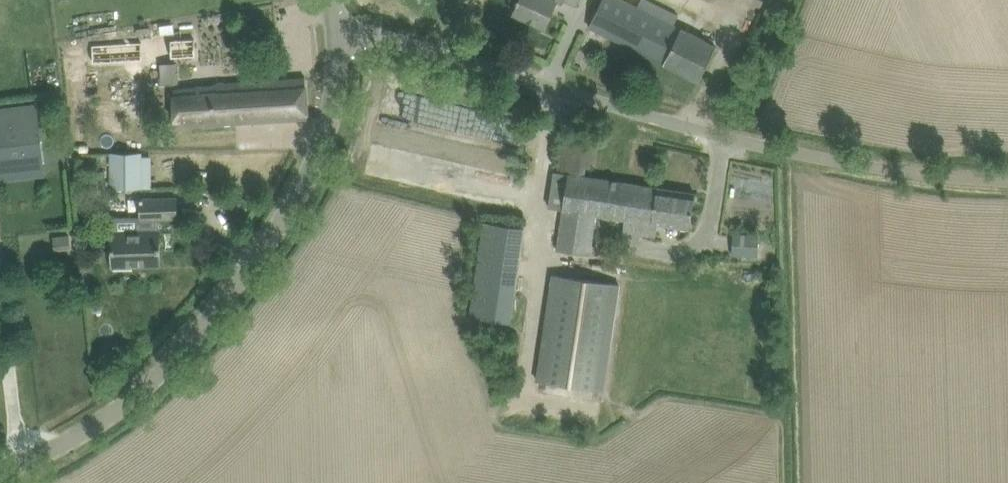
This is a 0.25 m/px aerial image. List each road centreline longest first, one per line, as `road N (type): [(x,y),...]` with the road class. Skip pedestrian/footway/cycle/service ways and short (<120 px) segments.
road 1 (unclassified): [(1007,179),(882,166),(673,123),(412,40),(344,44)]
road 2 (unclassified): [(0,477),(115,416),(281,224),(333,128),(344,44)]

